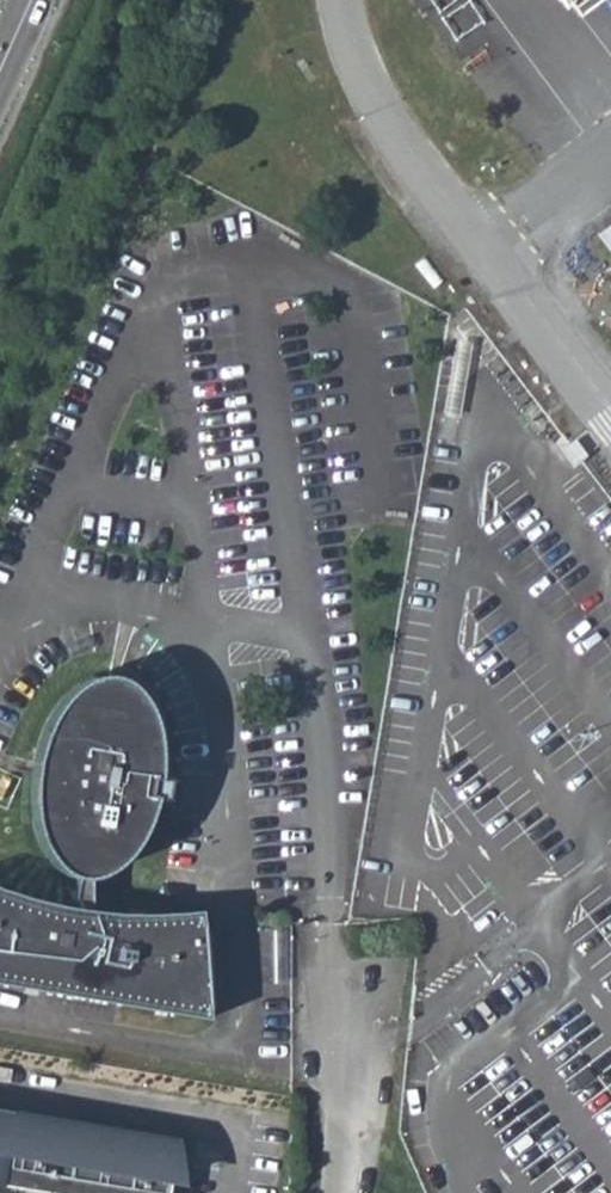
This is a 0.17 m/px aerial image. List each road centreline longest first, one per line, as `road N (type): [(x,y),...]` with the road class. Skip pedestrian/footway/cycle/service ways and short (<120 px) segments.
road 1 (unclassified): [(331,924),(341,1192)]

